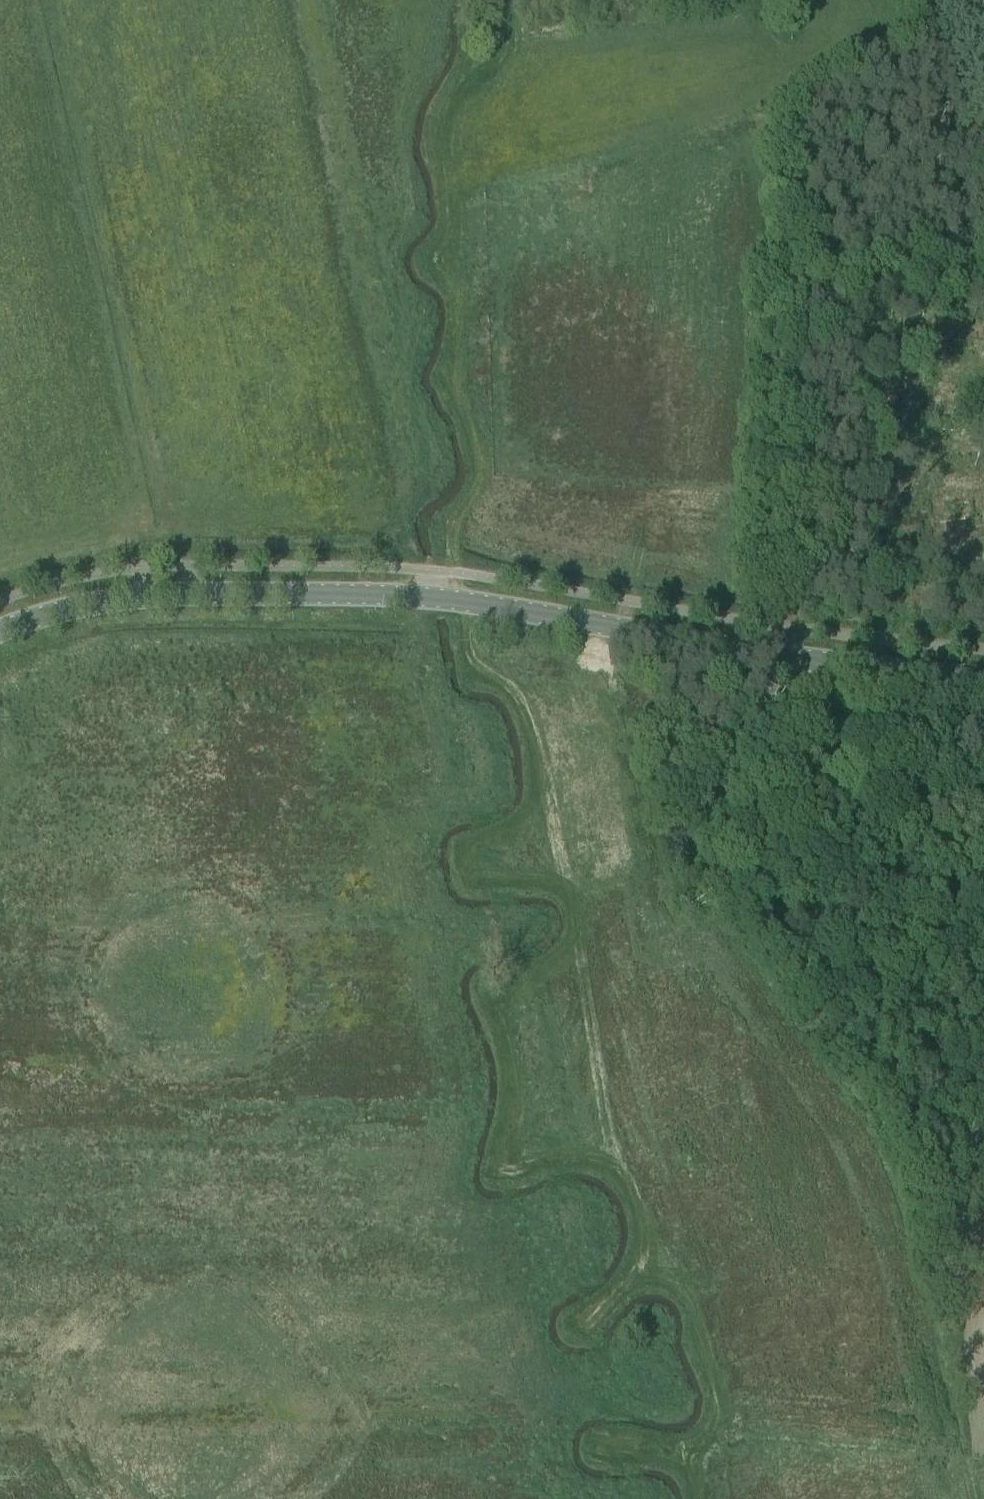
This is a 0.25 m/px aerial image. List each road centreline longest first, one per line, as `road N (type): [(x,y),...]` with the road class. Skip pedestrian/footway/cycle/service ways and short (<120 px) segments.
road 1 (tertiary): [(0,629),(60,608),(144,598),(341,592),(454,601),(983,677)]

